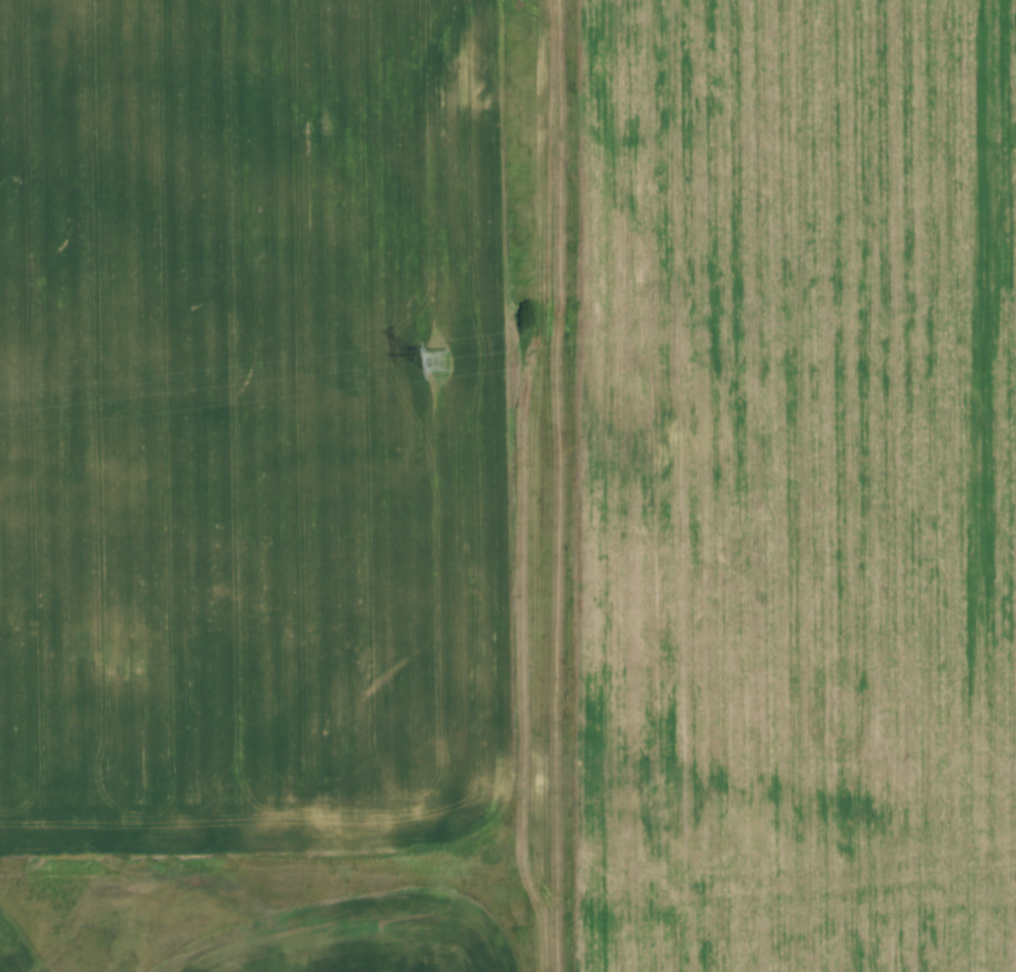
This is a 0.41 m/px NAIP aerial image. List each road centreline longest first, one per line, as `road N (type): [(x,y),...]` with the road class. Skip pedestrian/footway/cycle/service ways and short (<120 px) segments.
road 1 (track): [(551,0),(543,971)]

